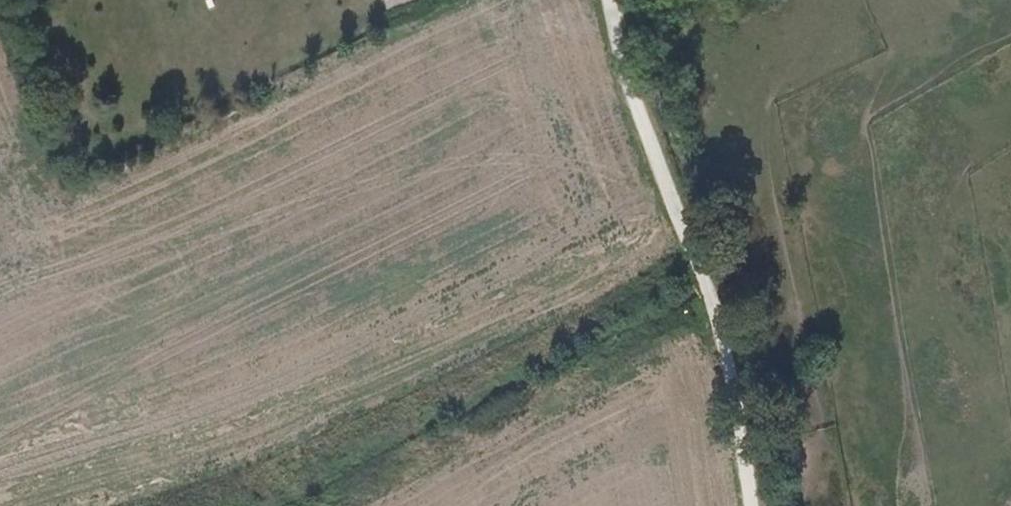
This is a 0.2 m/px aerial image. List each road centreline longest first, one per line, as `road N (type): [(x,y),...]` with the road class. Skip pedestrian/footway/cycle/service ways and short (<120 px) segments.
road 1 (track): [(604,0),(715,346),(744,505)]

